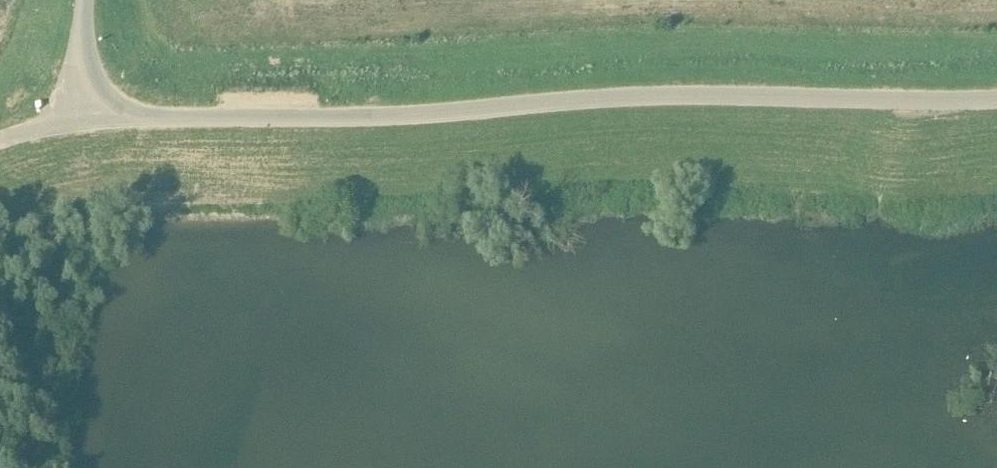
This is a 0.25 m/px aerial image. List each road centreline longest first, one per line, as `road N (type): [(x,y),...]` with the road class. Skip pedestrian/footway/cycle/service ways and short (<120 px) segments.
road 1 (unclassified): [(0,141),(62,123),(406,116),(701,95),(996,101)]

